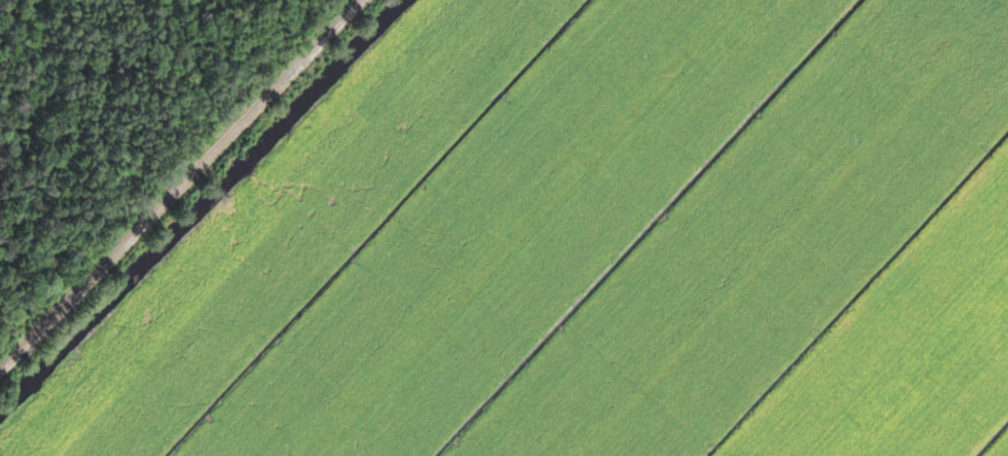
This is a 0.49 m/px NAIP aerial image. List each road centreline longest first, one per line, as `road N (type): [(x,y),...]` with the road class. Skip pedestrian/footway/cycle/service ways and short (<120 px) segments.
road 1 (residential): [(0,366),(356,0)]

